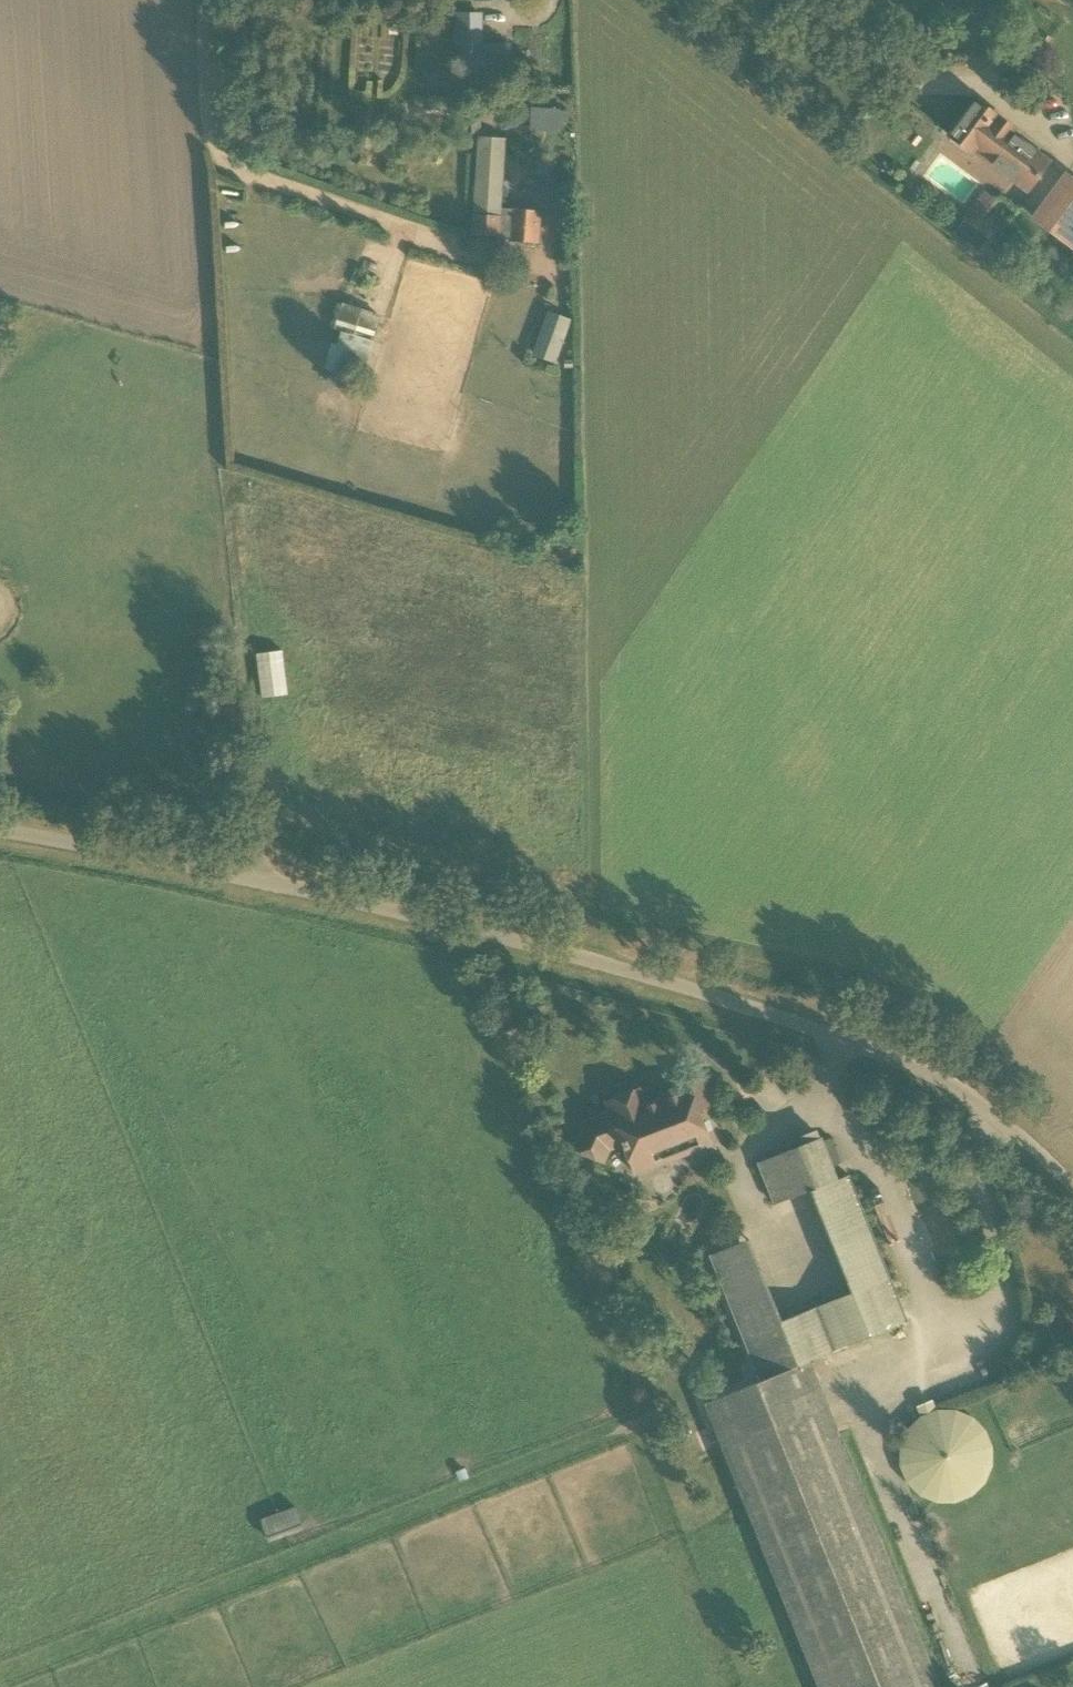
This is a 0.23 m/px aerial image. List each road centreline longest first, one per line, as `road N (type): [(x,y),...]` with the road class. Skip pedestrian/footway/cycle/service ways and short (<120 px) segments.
road 1 (unclassified): [(1072,1187),(944,1080),(814,1029),(528,941),(0,832)]

